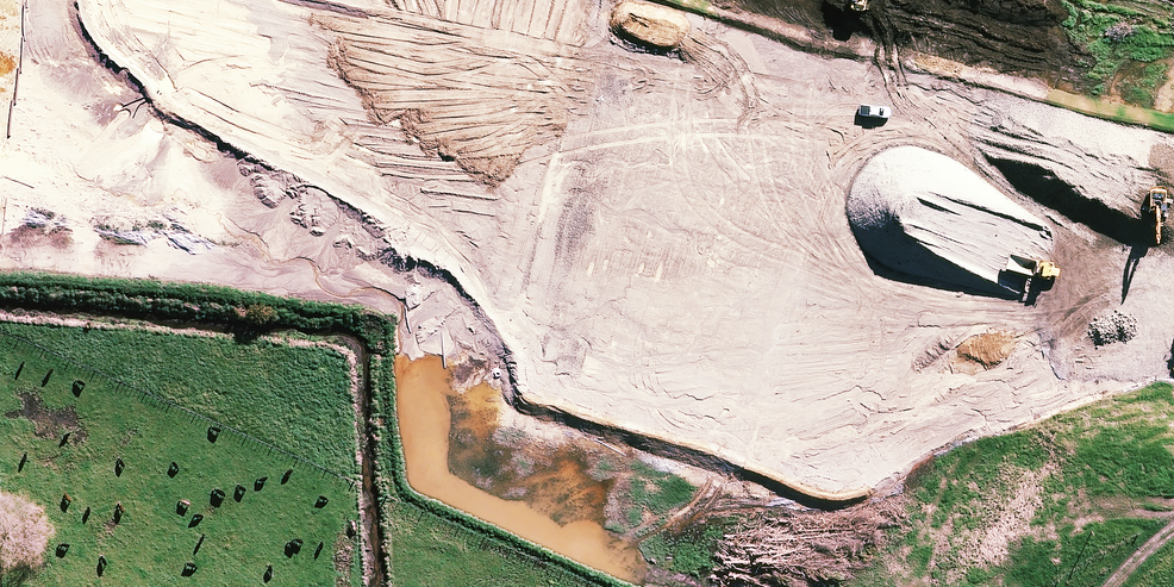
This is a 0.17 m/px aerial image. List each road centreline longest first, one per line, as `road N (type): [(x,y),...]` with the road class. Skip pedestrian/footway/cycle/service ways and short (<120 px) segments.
road 1 (motorway): [(0,6),(250,118),(1173,443)]
road 2 (motorway): [(1173,514),(1079,495),(177,165),(0,89)]

